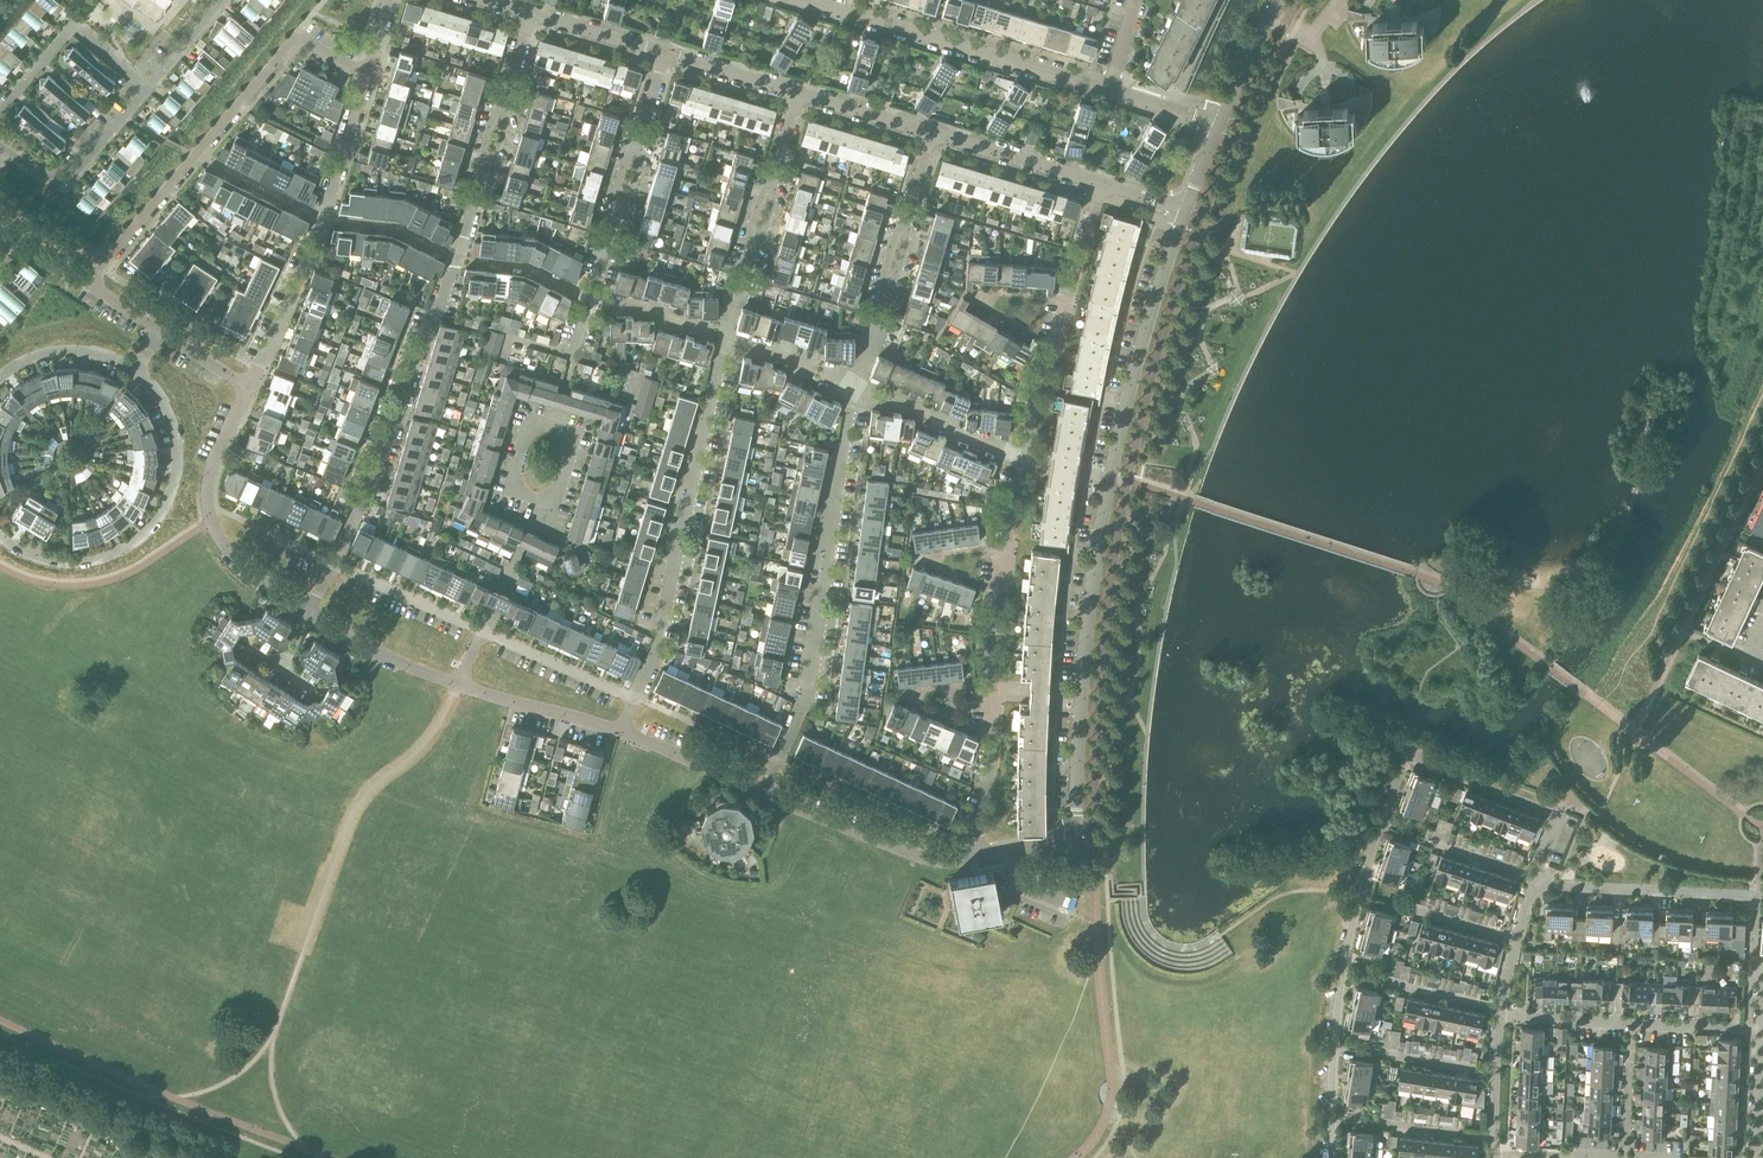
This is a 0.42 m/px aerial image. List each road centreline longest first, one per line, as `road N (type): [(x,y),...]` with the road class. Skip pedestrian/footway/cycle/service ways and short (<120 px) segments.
road 1 (residential): [(1072,840),(1088,633),(1110,477),(1185,208)]
road 2 (residential): [(762,793),(810,684),(857,390)]
road 3 (residential): [(1334,1157),(1334,1048),(1350,935),(1380,826),(1413,754)]
road 4 (residential): [(981,856),(977,816),(996,742),(990,642),(1003,591),(1008,506),(1034,461)]
road 5 (residential): [(332,563),(478,187)]
road 6 (residential): [(634,698),(657,648),(725,342)]
road 7 (residential): [(1109,89),(807,0)]
road 8 (residential): [(0,536),(21,550),(72,563),(136,540),(158,519),(178,455),(152,389)]
road 9 (residential): [(1762,978),(1754,967),(1757,895),(1534,877)]
road 10 (residential): [(1034,461),(1033,398),(1058,347),(1101,184)]
road 11 (residential): [(308,617),(228,555),(211,522),(207,489),(249,389)]
road 12 (residential): [(1762,1028),(1502,1014)]
road 13 (residential): [(197,154),(297,36),(367,73)]
road 14 (residential): [(981,856),(935,862),(762,793)]
road 15 (residential): [(1534,877),(1559,814),(1413,754)]
road 16 (residential): [(0,113),(74,27),(149,87)]
road 17 (residential): [(249,389),(323,218)]
road 18 (residential): [(1101,184),(932,132)]
road 19 (residential): [(622,731),(456,686)]
road 20 (residential): [(89,284),(197,154)]
road 21 (residential): [(332,563),(484,631)]
road 22 (residential): [(484,631),(634,698)]
road 23 (residential): [(456,686),(308,617)]
road 24 (residential): [(762,793),(622,731)]
road 25 (residential): [(323,218),(367,73)]
road 26 (residential): [(136,371),(66,350),(0,377)]
road 27 (residential): [(484,631),(536,499)]
road 28 (residential): [(932,132),(797,93)]
road 29 (residential): [(797,93),(663,54)]
road 30 (residential): [(663,54),(531,12)]
road 31 (residential): [(1629,1157),(1495,1155)]
road 32 (residential): [(1495,1138),(1366,1121)]
road 33 (residential): [(1756,1157),(1762,1028)]
road 34 (residential): [(712,336),(667,314),(591,298)]
road 35 (residential): [(323,218),(210,161)]
road 36 (residential): [(442,250),(394,226),(323,218)]
road 37 (residential): [(552,428),(529,421),(509,491),(536,499)]
road 38 (residential): [(591,298),(526,266),(475,260)]
road 39 (residential): [(1034,461),(951,432),(922,412)]
road 40 (residential): [(1502,1014),(1385,984)]

